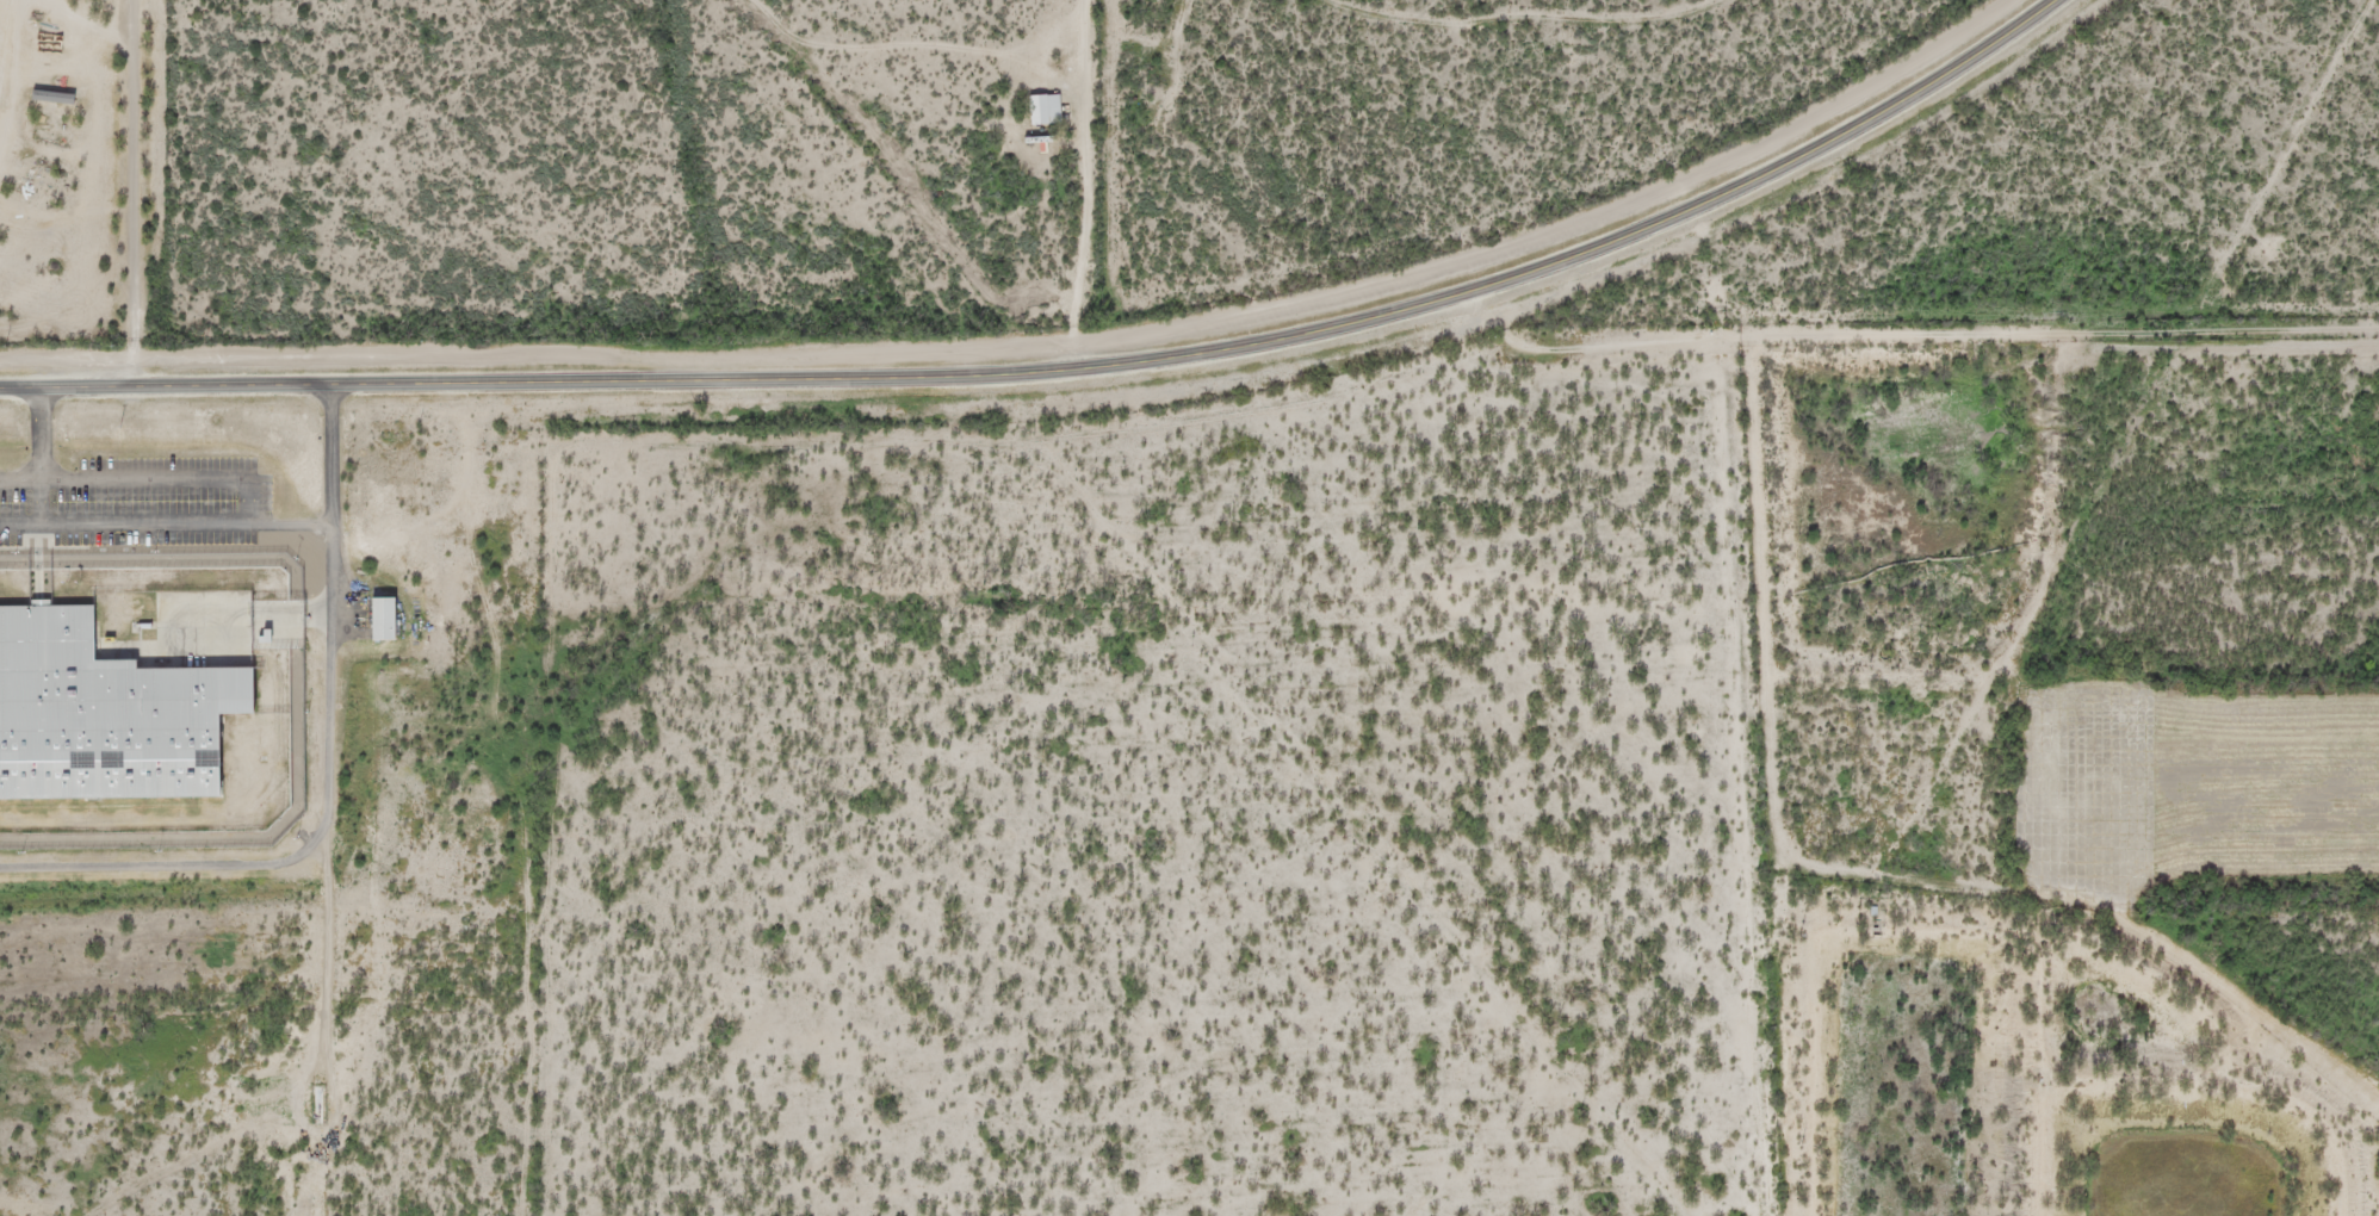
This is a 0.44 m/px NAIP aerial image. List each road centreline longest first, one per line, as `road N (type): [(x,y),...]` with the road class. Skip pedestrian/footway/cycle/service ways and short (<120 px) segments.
road 1 (secondary): [(0,387),(916,377),(1125,362),(1423,312),(1690,217),(1962,75),(2061,0)]
road 2 (track): [(1083,297),(992,287),(743,0)]
road 3 (track): [(1084,0),(1084,365)]

